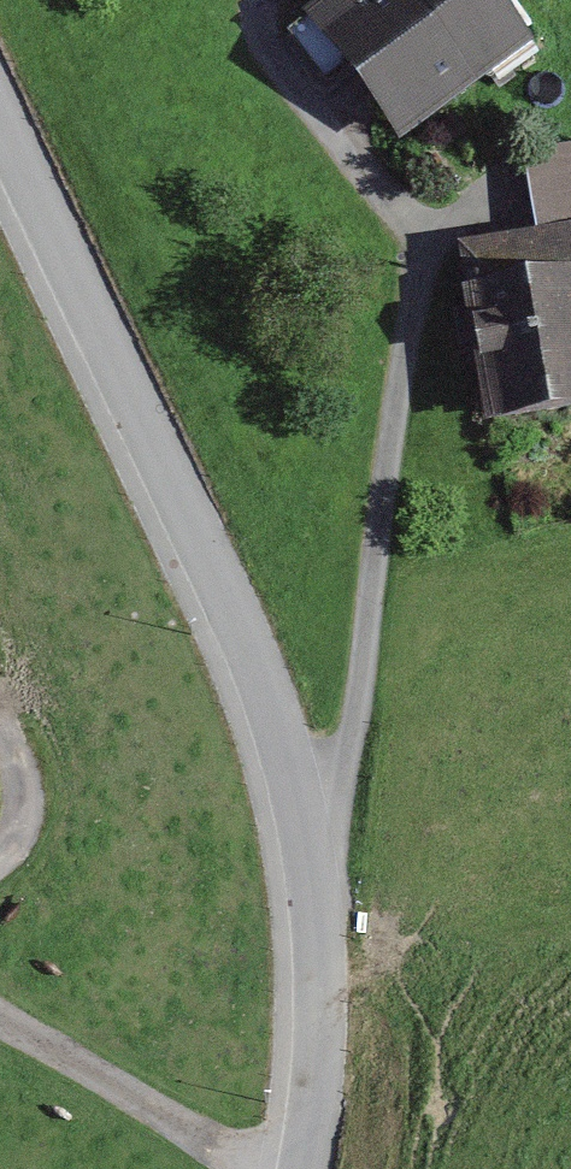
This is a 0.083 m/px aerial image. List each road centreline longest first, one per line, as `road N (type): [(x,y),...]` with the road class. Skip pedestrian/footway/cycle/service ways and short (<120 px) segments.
road 1 (tertiary): [(305,1168),(318,1075),(322,955),(278,721),(0,122)]
road 2 (track): [(259,0),(285,107),(427,254),(345,778),(304,838)]
road 3 (track): [(0,1014),(268,1168)]

